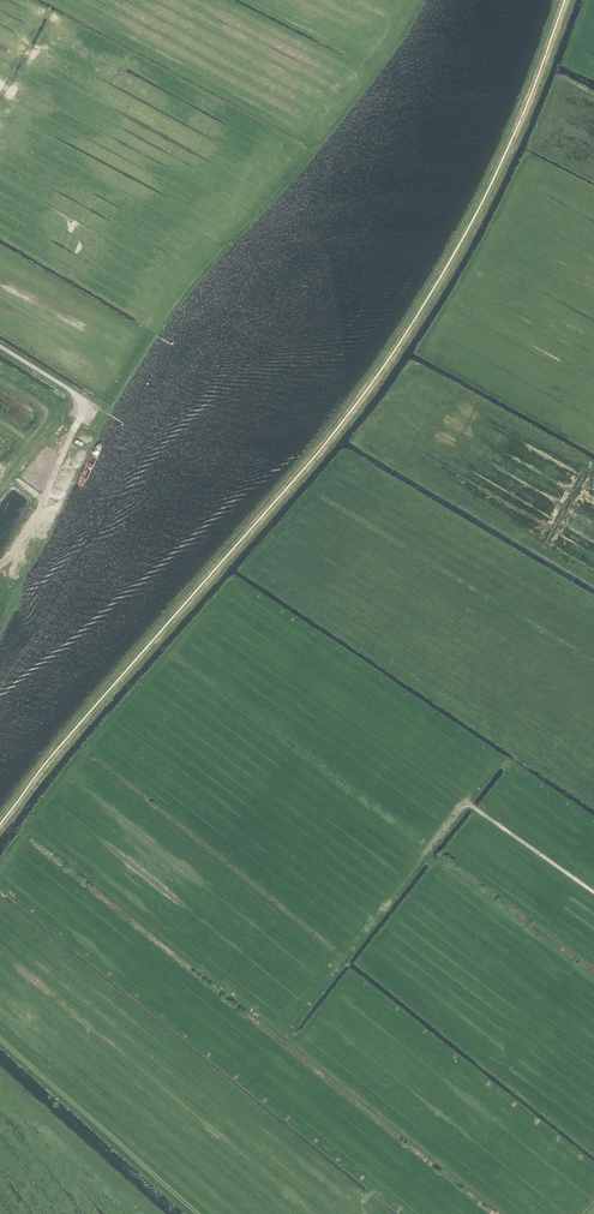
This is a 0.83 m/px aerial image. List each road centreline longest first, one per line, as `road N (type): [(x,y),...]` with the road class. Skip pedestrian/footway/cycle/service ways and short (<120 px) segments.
road 1 (track): [(593,892),(467,805),(386,905)]

